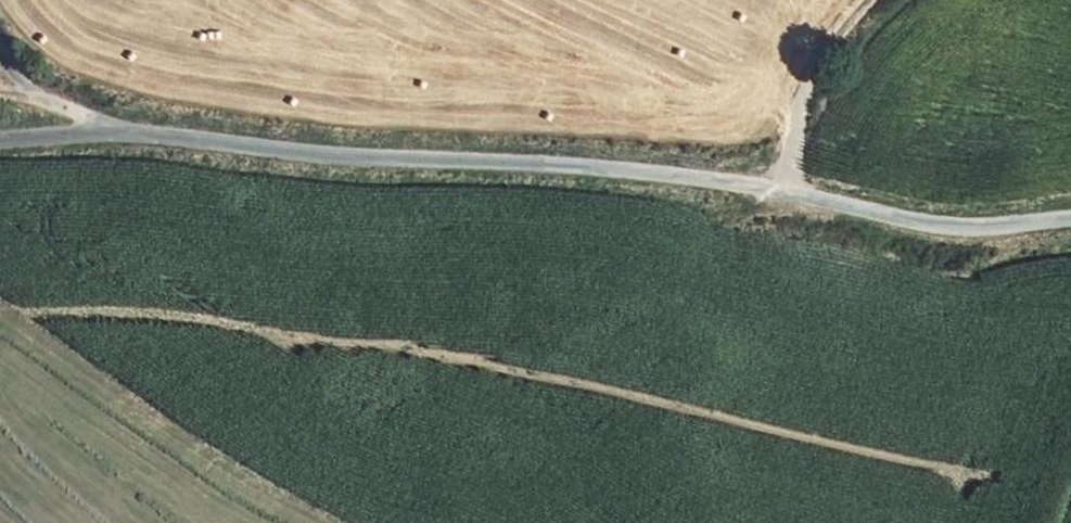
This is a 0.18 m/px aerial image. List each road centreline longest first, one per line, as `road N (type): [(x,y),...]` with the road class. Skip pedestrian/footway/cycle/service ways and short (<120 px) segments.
road 1 (unclassified): [(1070,223),(968,230),(783,190),(619,169),(351,159),(111,130)]
road 2 (track): [(783,190),(799,110),(824,55),(869,0)]
road 3 (track): [(111,130),(10,85),(0,67)]

